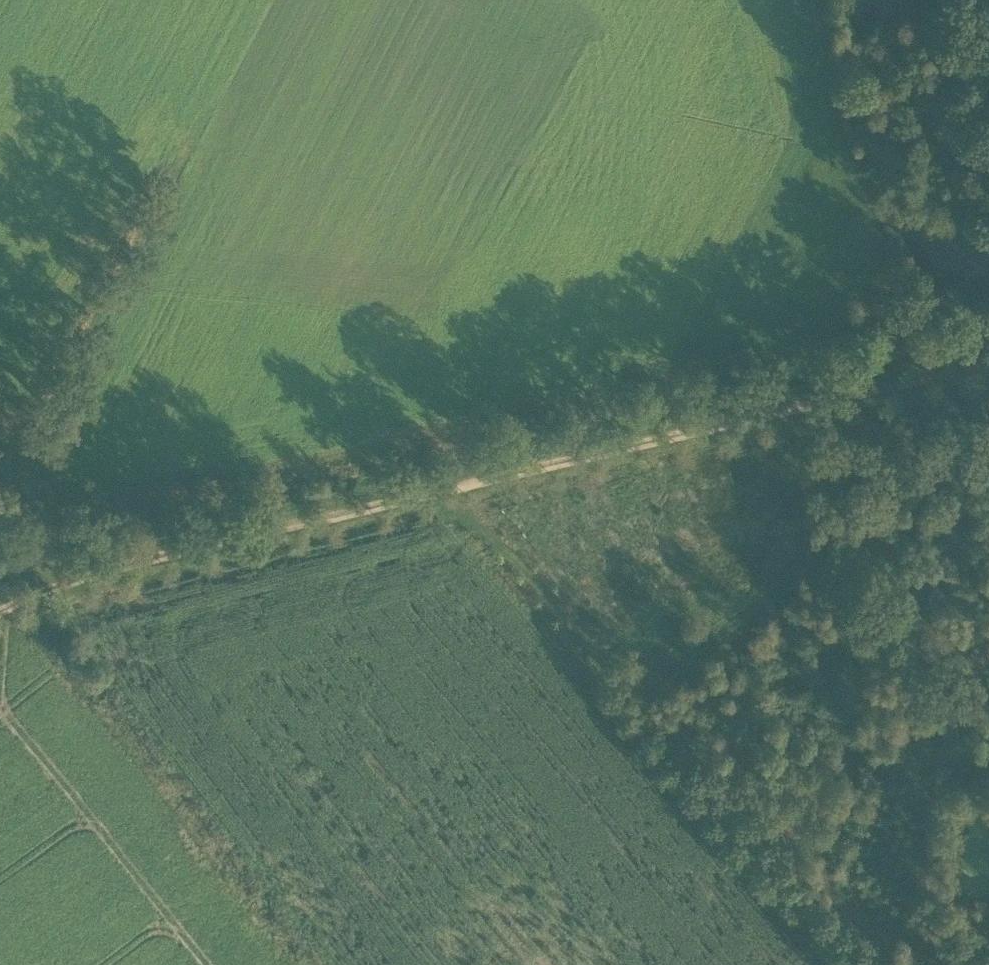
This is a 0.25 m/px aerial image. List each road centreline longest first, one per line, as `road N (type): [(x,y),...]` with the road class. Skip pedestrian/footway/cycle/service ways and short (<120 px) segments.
road 1 (track): [(988,360),(236,536),(71,584),(0,614)]

